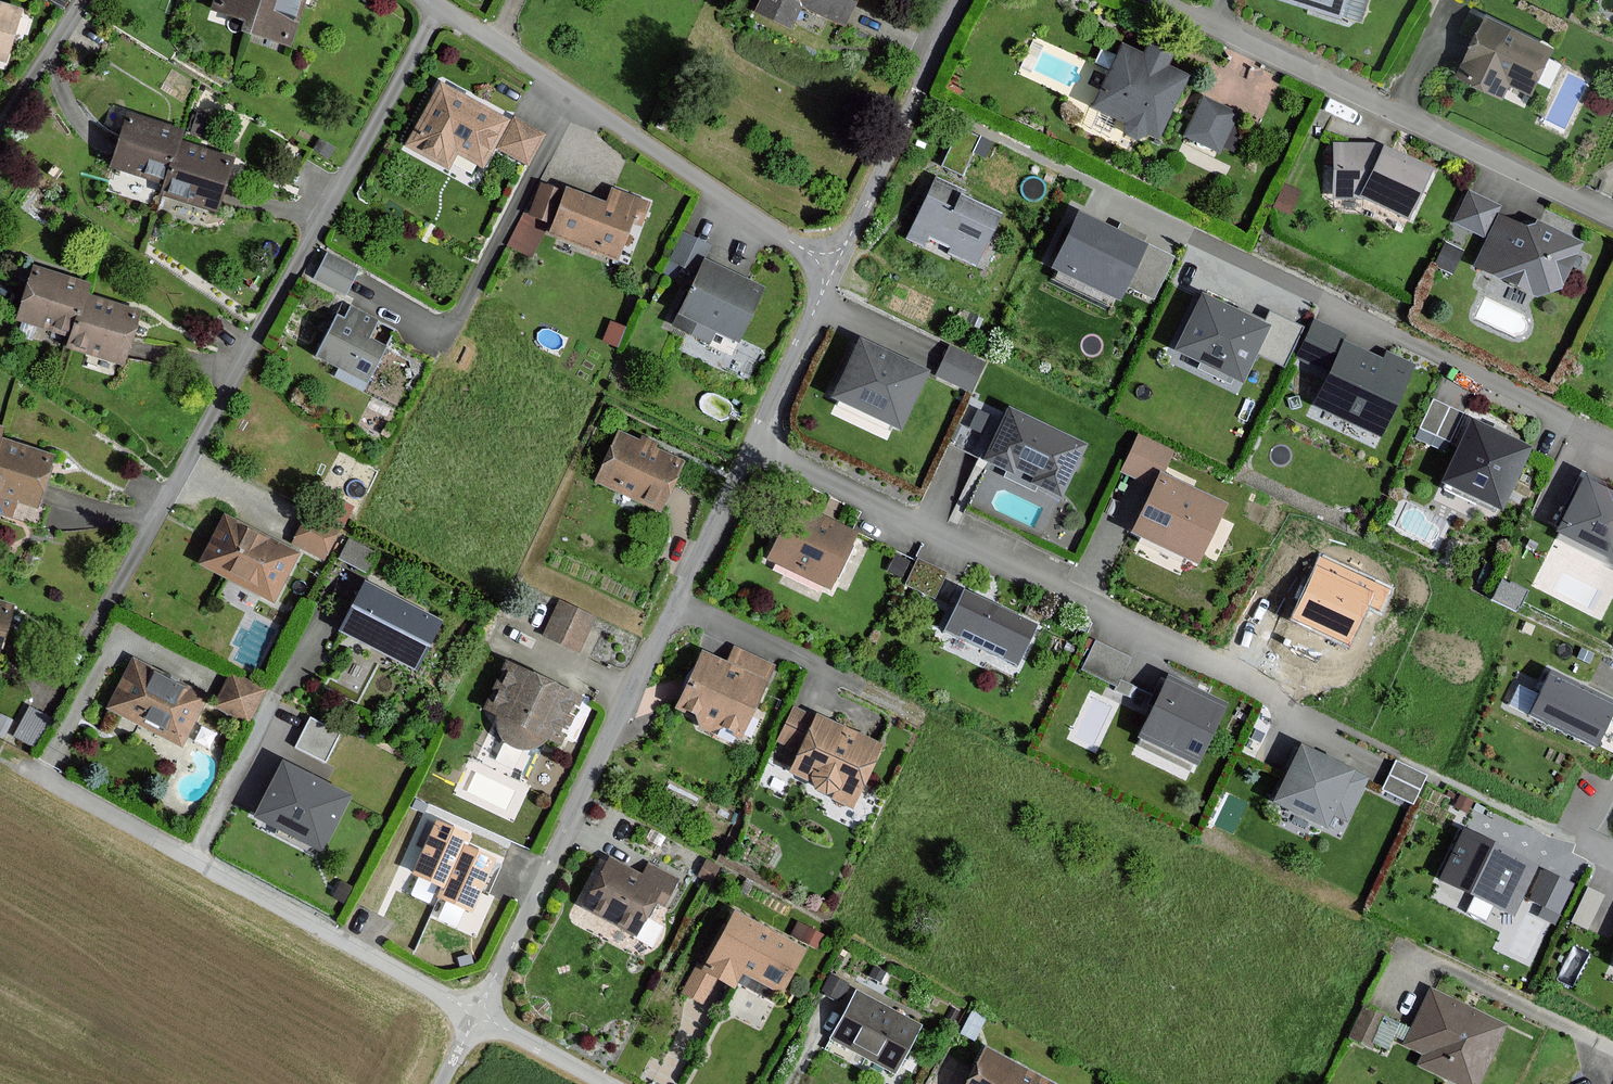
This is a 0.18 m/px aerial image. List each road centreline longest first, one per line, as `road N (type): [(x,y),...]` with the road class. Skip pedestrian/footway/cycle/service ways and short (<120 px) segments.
road 1 (residential): [(438,6),(53,693)]
road 2 (residential): [(755,440),(1328,720)]
road 3 (residential): [(755,440),(478,1013)]
road 4 (residential): [(1612,440),(1085,180)]
road 5 (residential): [(478,1013),(20,768)]
road 6 (residential): [(1162,0),(1612,216)]
road 7 (residential): [(831,271),(438,6)]
road 8 (residential): [(963,0),(831,271)]
road 9 (residential): [(1612,1049),(1404,947)]
road 10 (residential): [(831,271),(755,440)]
road 11 (residential): [(611,1083),(478,1013)]

